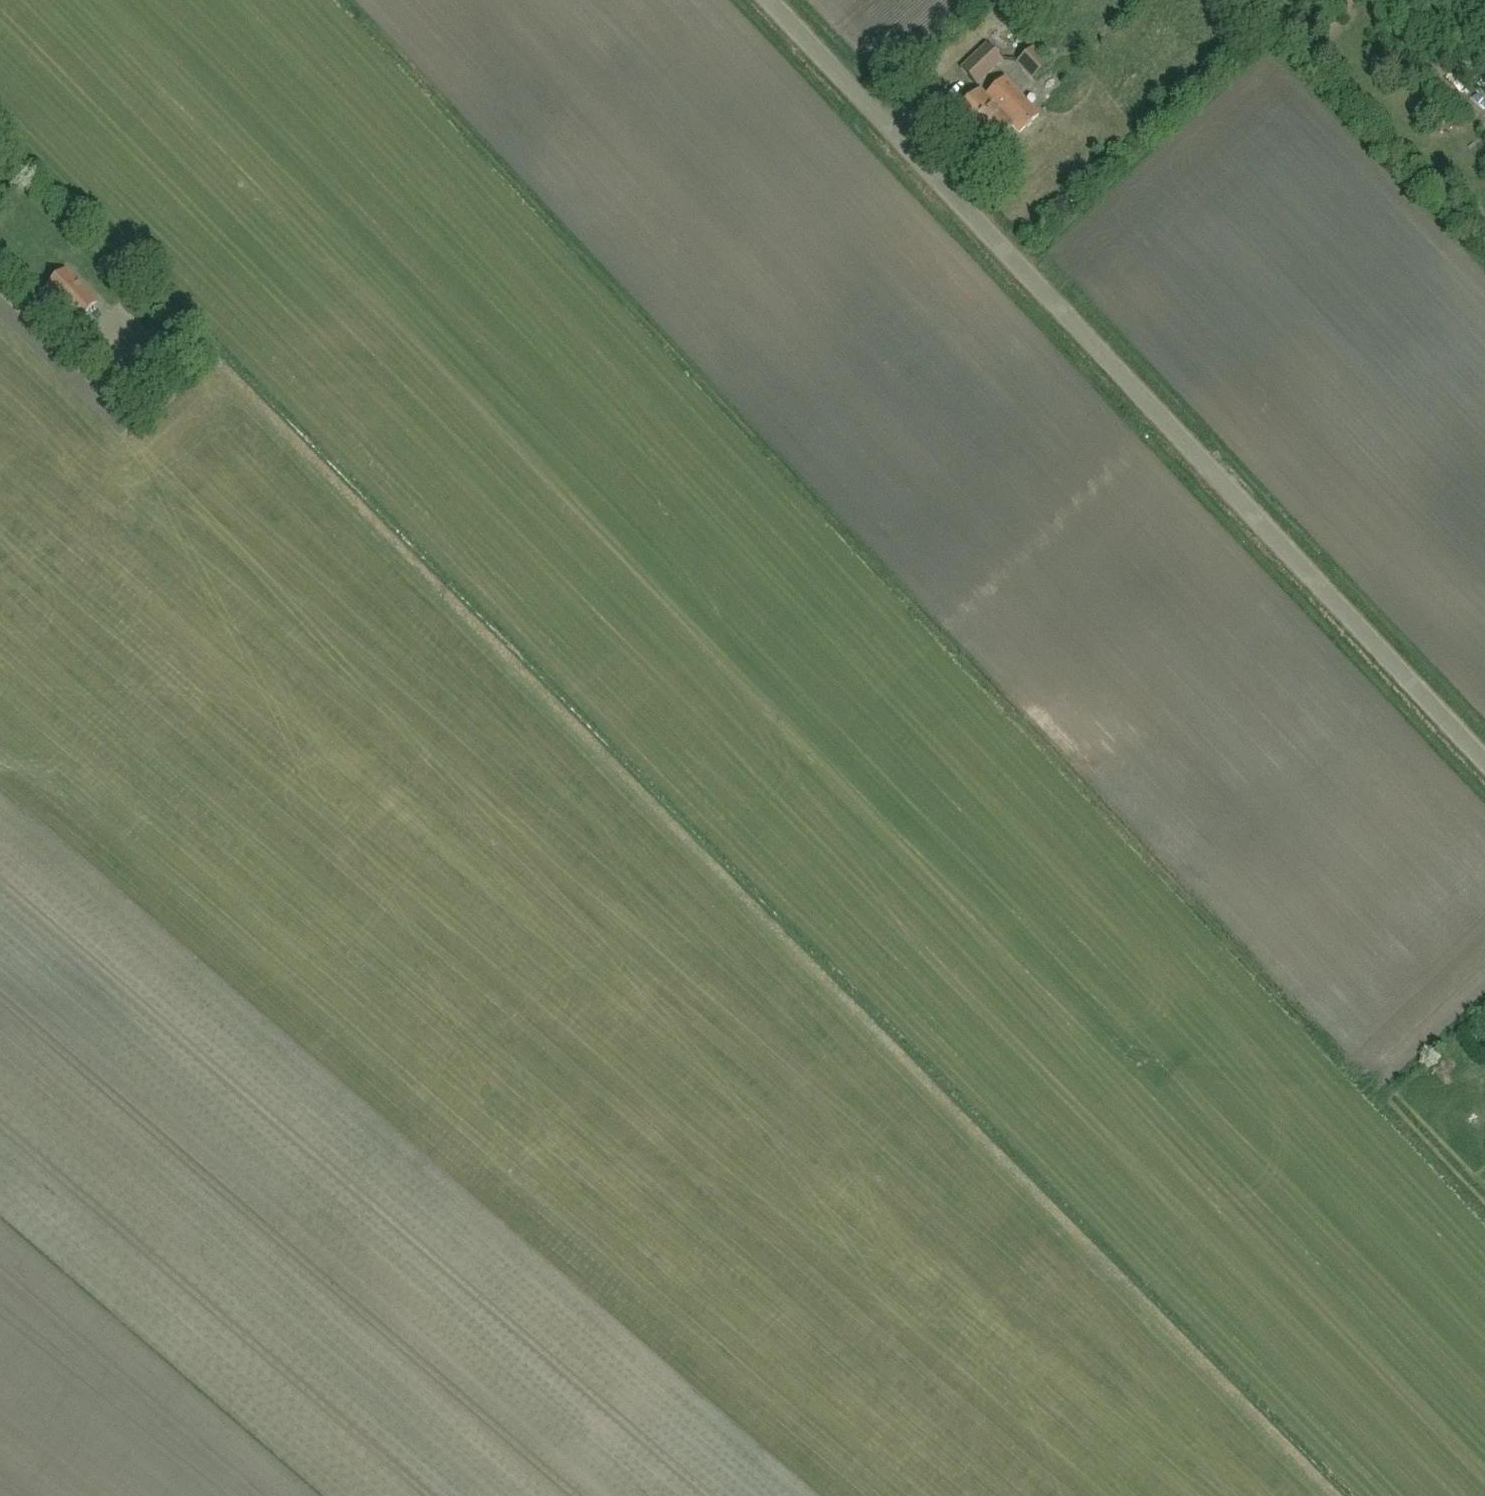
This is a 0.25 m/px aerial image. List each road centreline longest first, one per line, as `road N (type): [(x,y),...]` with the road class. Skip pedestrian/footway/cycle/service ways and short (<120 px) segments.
road 1 (unclassified): [(1484,759),(771,0)]

